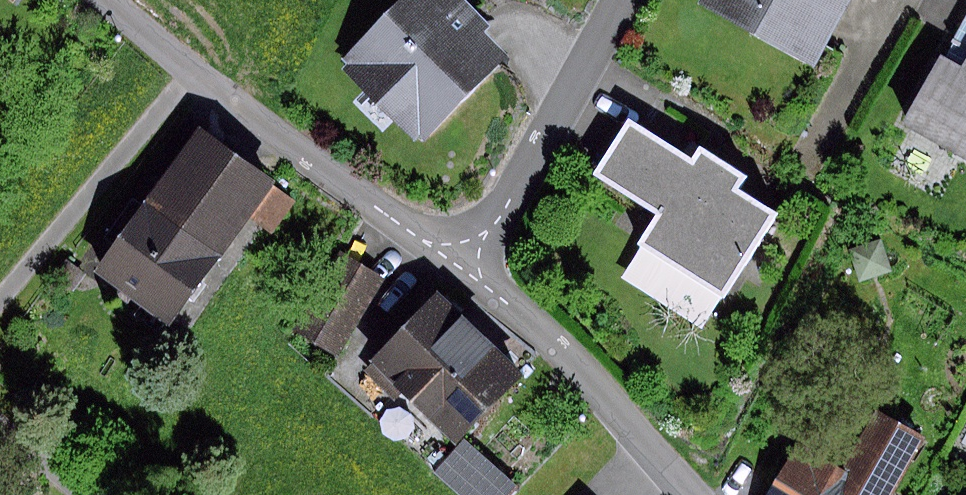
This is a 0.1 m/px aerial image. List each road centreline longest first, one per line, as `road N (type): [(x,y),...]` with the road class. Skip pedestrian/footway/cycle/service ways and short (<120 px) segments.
road 1 (residential): [(108,0),(196,75),(468,267)]
road 2 (residential): [(468,267),(590,375),(691,494)]
road 3 (residential): [(468,267),(620,0)]

